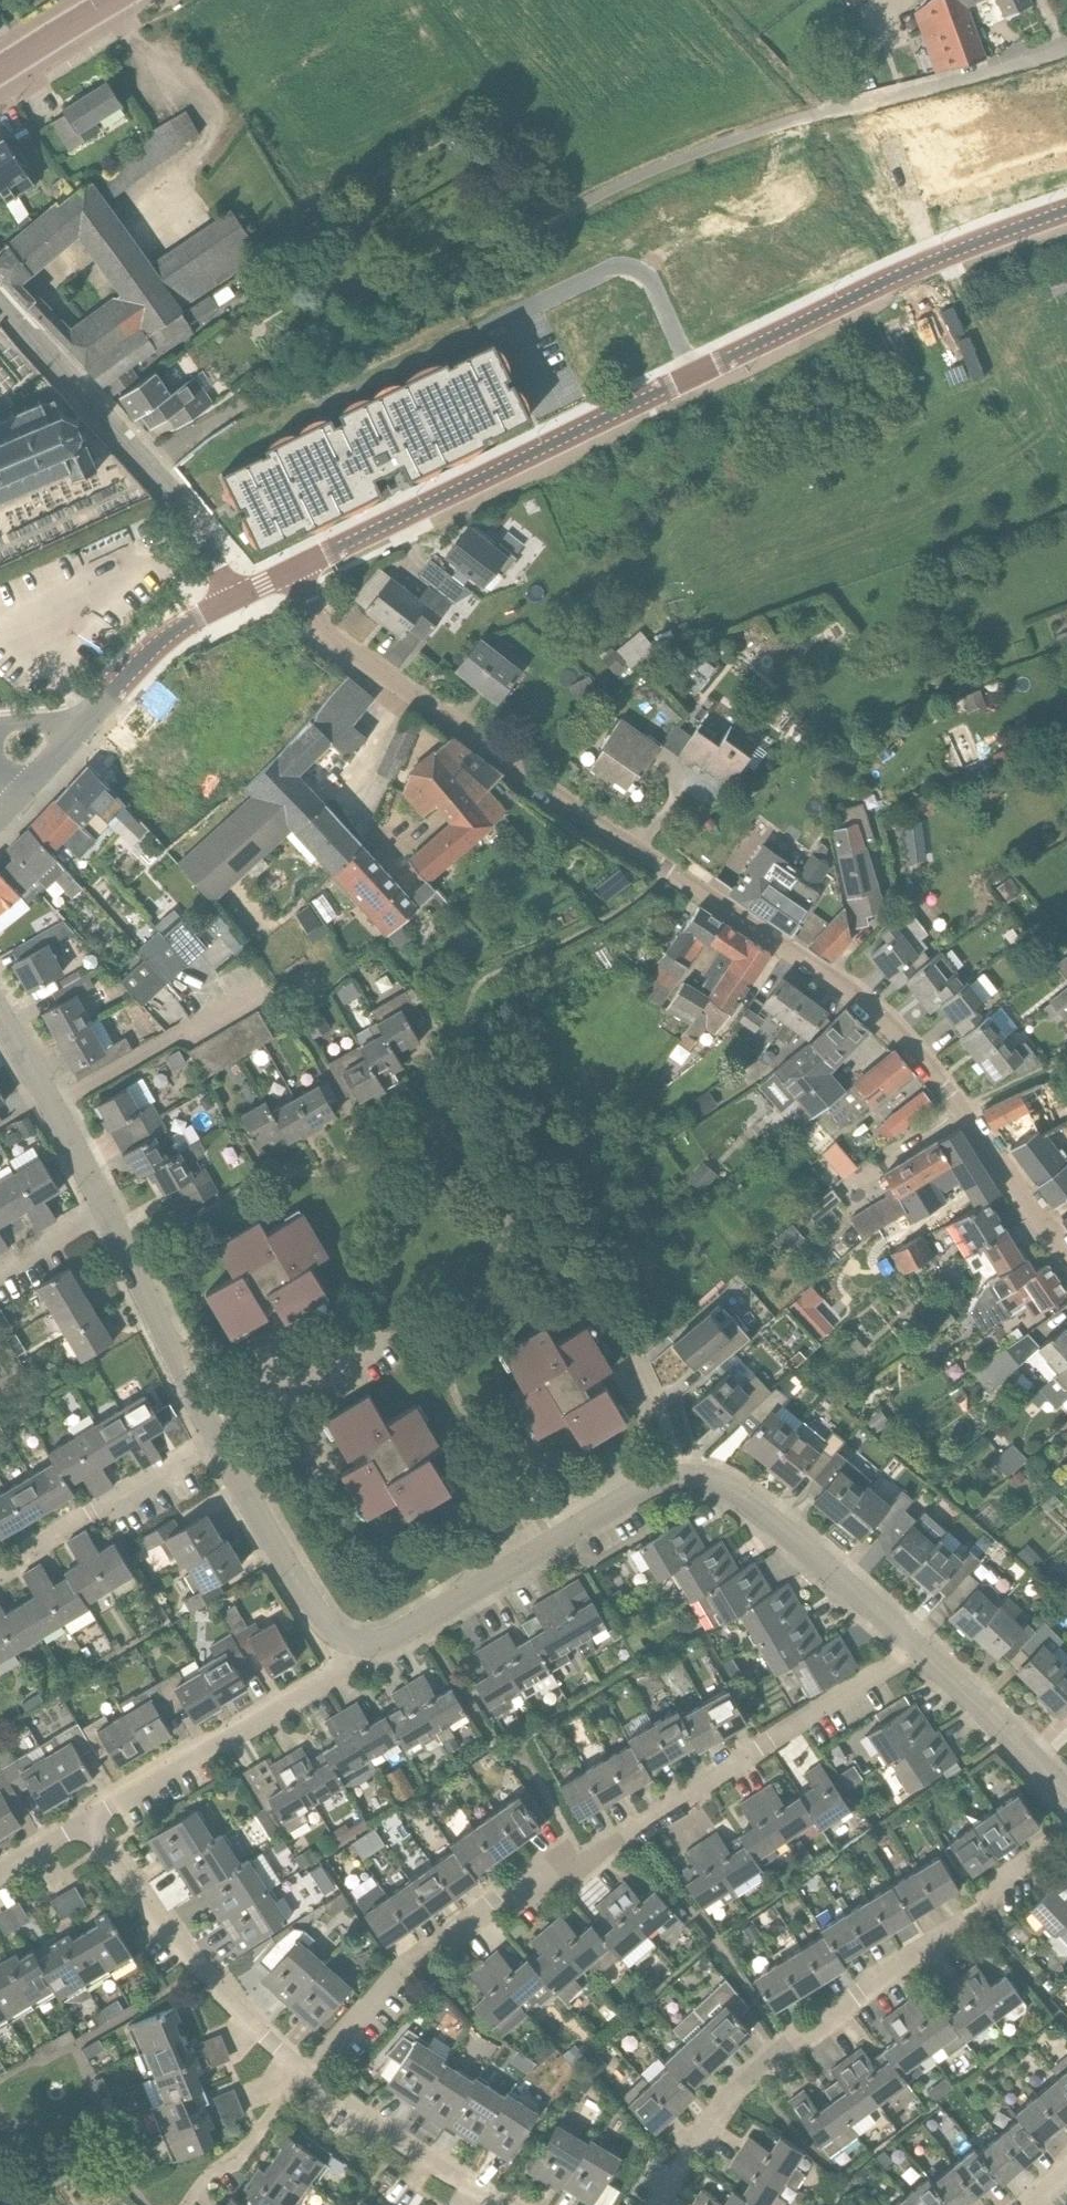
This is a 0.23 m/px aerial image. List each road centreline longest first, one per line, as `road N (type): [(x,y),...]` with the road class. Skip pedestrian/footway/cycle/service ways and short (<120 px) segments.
road 1 (residential): [(1066,1254),(891,1026),(324,627),(295,571)]
road 2 (residential): [(152,464),(376,324),(658,170),(841,107),(1066,49)]
road 3 (tertiary): [(295,571),(861,294),(1066,211)]
road 4 (residential): [(305,2073),(420,1959),(536,1877),(586,1862),(922,1650)]
road 5 (residential): [(354,1646),(380,1644),(649,1491),(685,1482),(723,1487),(753,1504),(922,1650)]
road 6 (residential): [(660,2204),(700,2137),(756,2079),(1066,1845)]
road 7 (residential): [(305,2073),(193,1962),(87,1823)]
road 8 (residential): [(87,1823),(349,1668),(354,1646)]
road 9 (tertiary): [(11,804),(157,646),(231,601)]
road 10 (residential): [(0,1568),(220,1439)]
road 11 (residential): [(220,1439),(325,1627),(354,1646)]
road 12 (residential): [(107,1217),(220,1439)]
road 13 (residential): [(511,2204),(305,2073)]
road 14 (residential): [(0,1023),(107,1217)]
road 15 (residential): [(0,303),(152,464)]
road 16 (residential): [(922,1650),(1066,1795)]
road 17 (residential): [(188,2204),(211,2177),(236,2166),(305,2073)]
road 18 (residential): [(152,464),(194,521),(231,601)]
road 19 (primary): [(0,71),(116,0)]
road 20 (residential): [(0,1281),(107,1217)]

